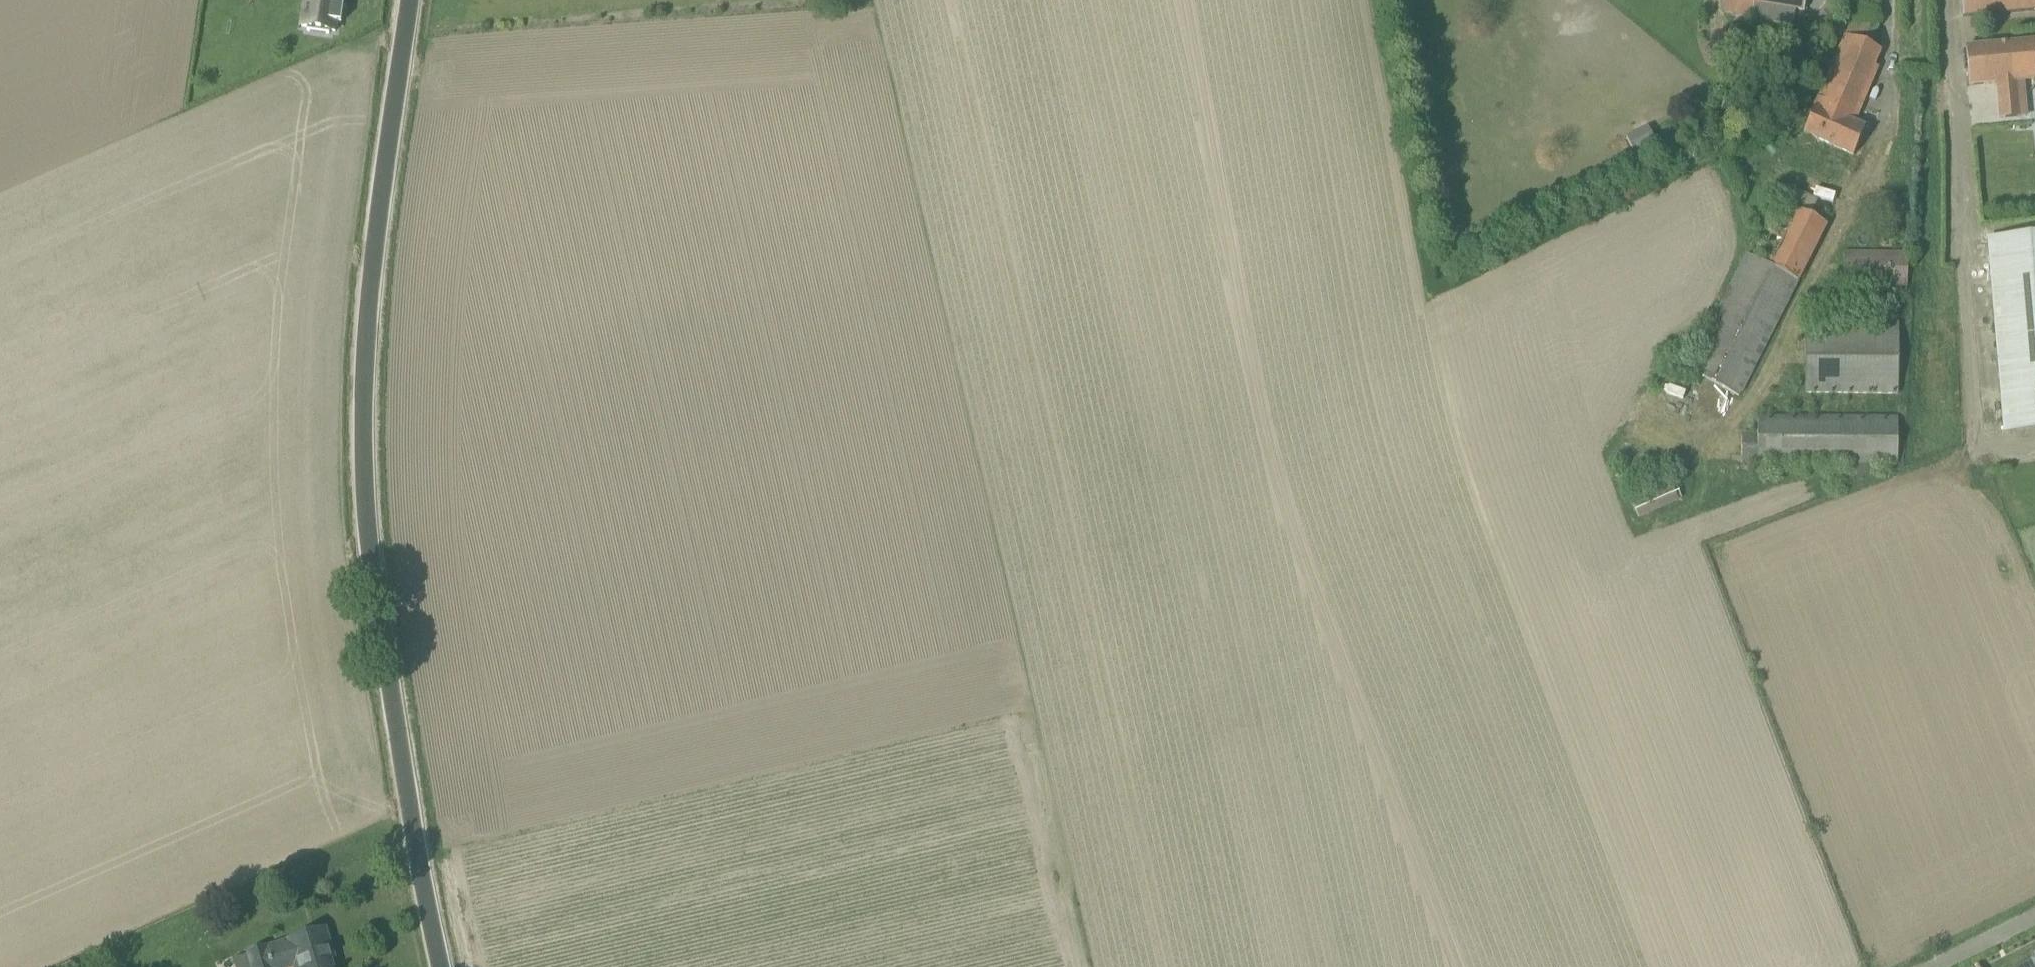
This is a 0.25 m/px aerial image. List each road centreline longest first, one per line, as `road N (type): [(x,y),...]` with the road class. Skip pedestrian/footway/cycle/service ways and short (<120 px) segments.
road 1 (tertiary): [(438,966),(372,568),(363,372),(411,0)]

